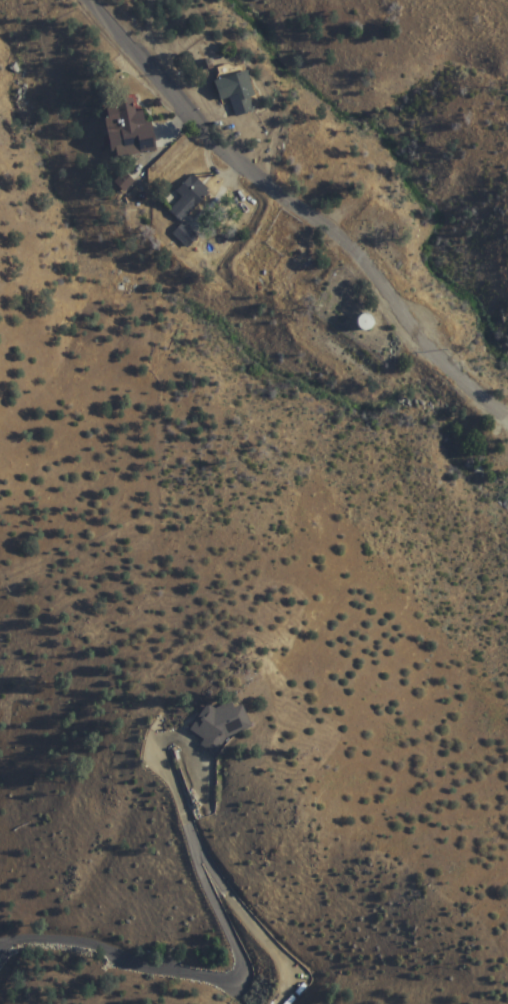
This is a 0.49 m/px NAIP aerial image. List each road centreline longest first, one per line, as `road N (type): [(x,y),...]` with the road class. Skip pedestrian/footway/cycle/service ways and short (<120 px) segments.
road 1 (residential): [(507,422),(416,326),(388,274),(217,144),(91,0)]

